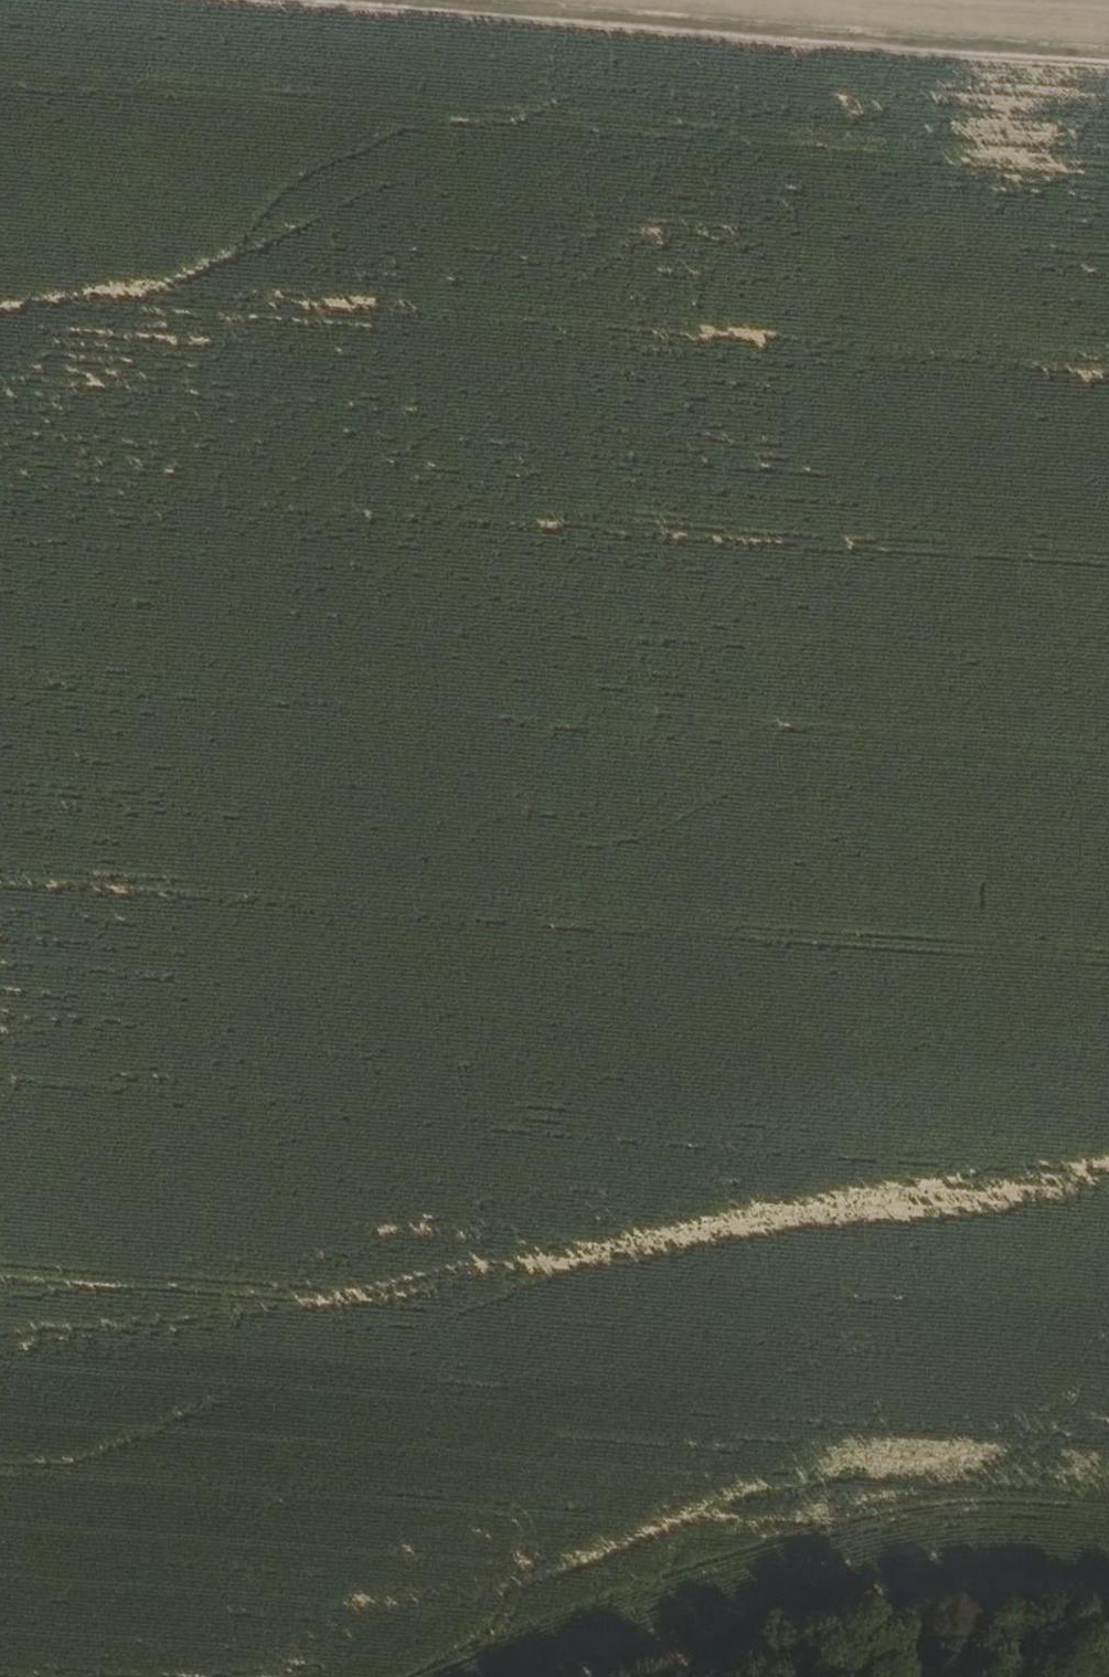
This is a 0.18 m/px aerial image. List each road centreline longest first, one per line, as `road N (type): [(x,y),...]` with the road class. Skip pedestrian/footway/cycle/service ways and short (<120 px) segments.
road 1 (track): [(368,0),(1108,51)]

